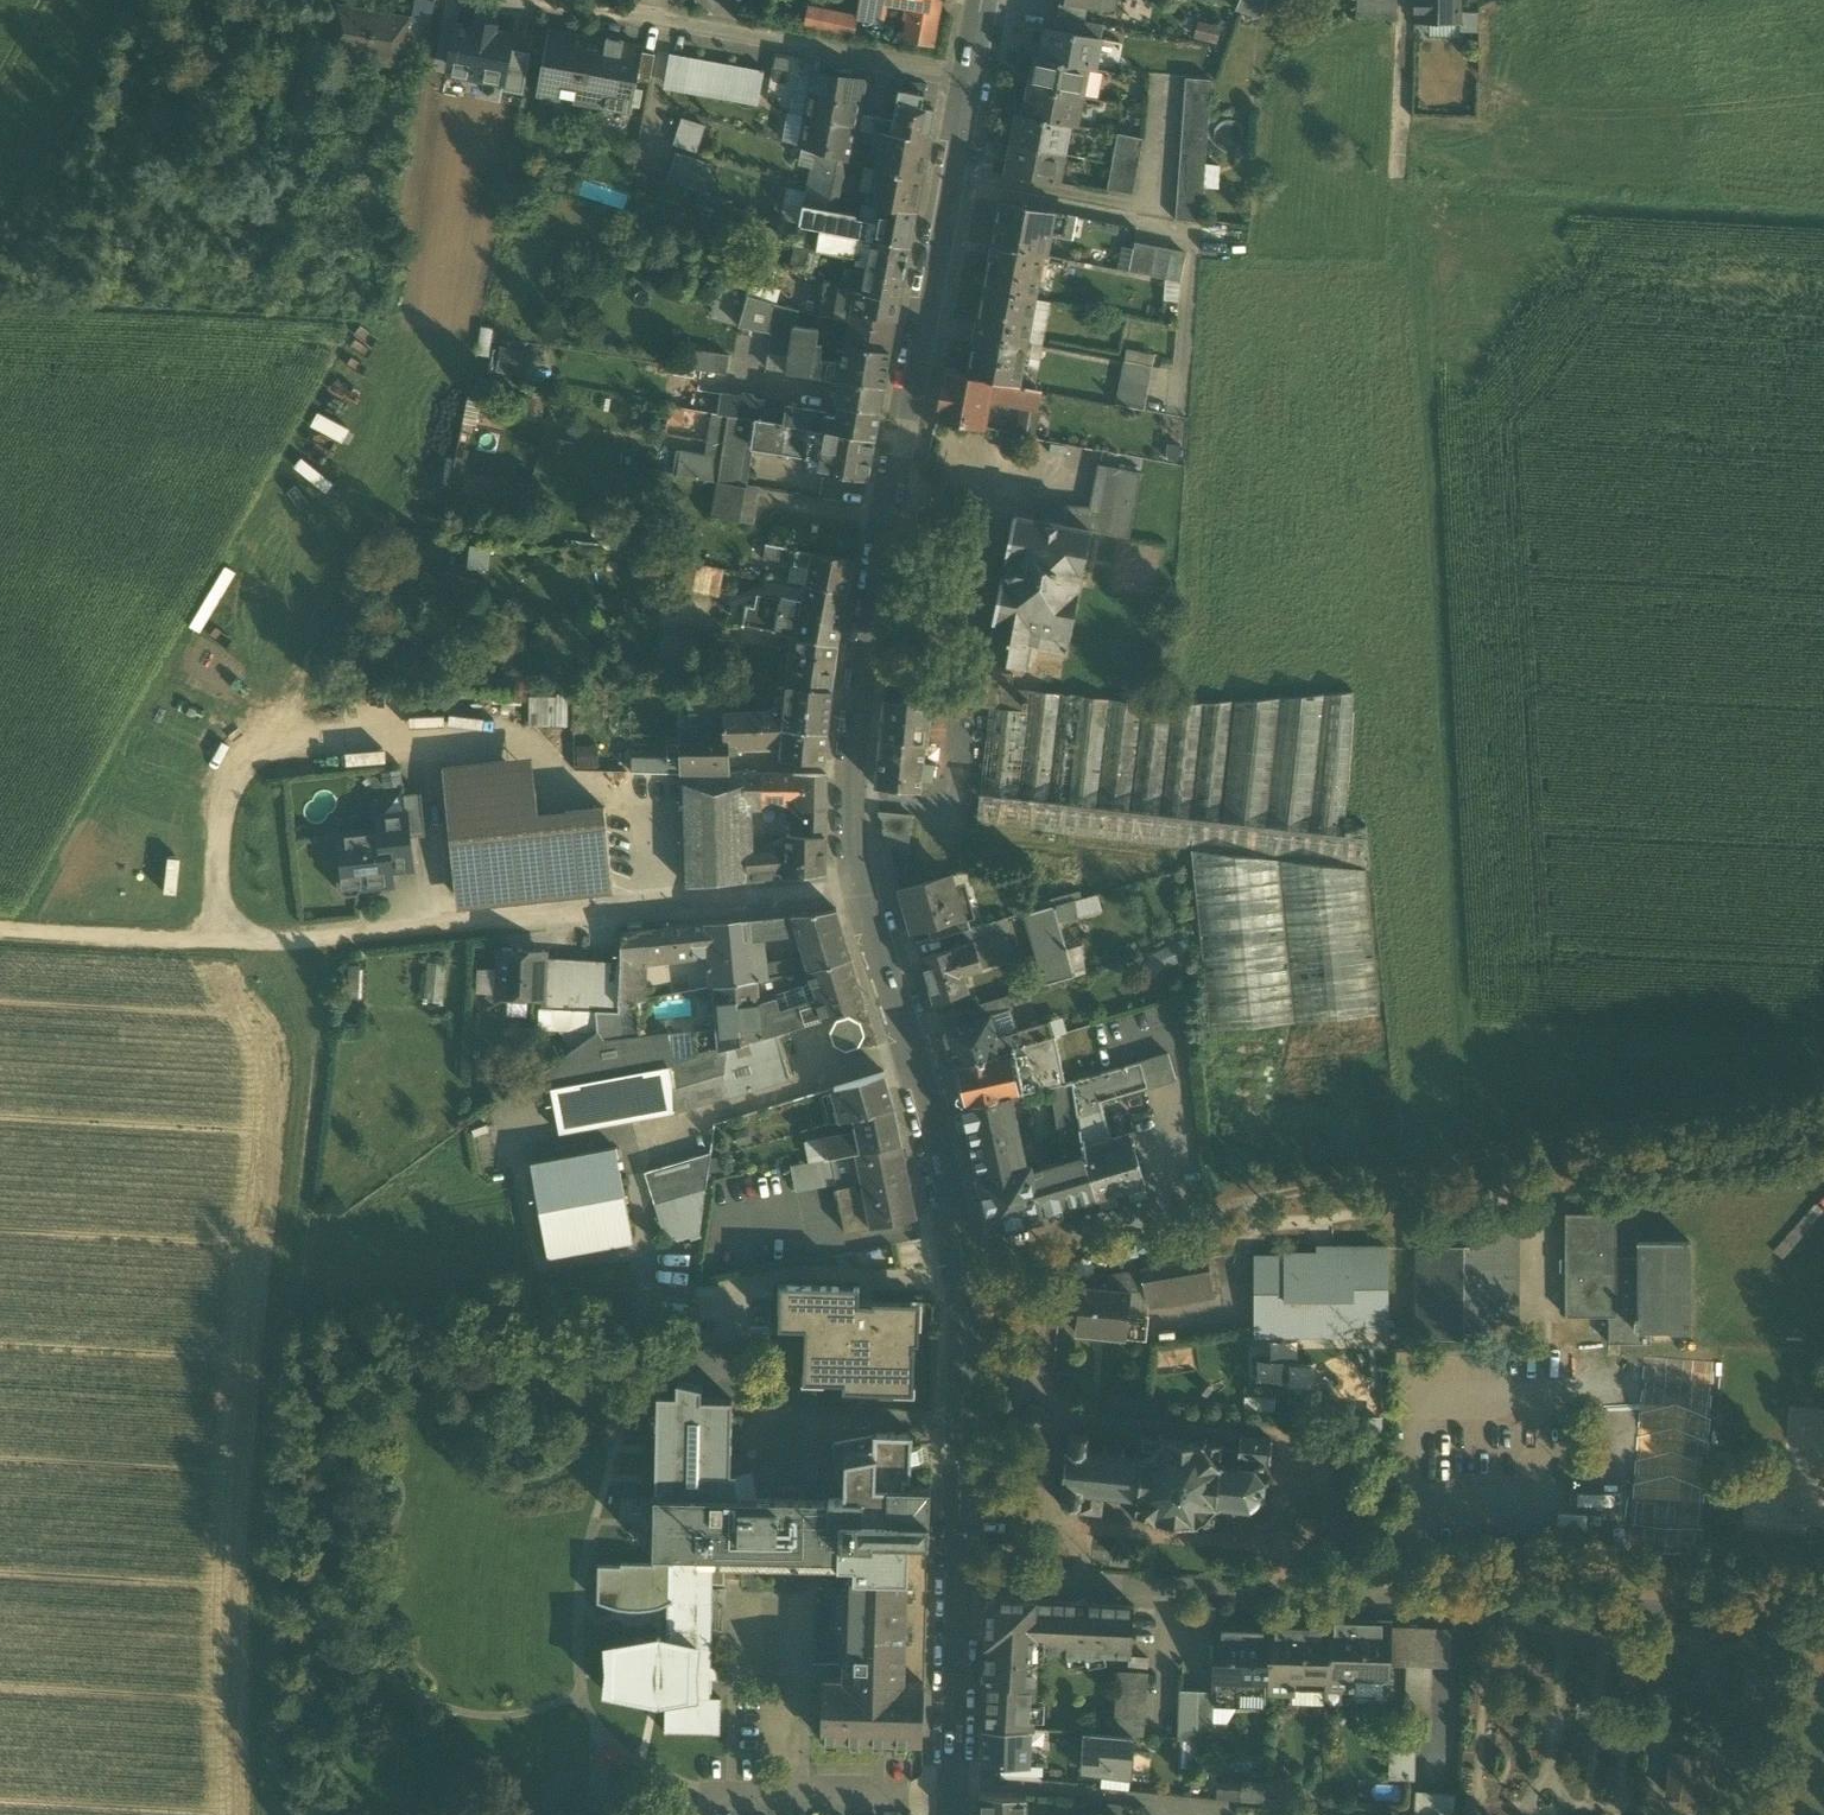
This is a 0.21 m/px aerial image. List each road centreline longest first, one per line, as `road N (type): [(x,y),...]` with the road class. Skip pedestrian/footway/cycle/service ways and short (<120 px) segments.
road 1 (track): [(286,1814),(275,1531),(326,936)]
road 2 (tertiary): [(970,77),(857,726),(861,883)]
road 3 (residential): [(959,1572),(1673,1607)]
road 4 (track): [(1191,1231),(1823,1109)]
road 5 (residential): [(326,936),(861,883)]
road 6 (tertiary): [(861,883),(935,1126),(967,1282)]
road 7 (residential): [(584,4),(970,77)]
road 8 (track): [(0,921),(326,936)]
road 9 (tertiary): [(967,1282),(959,1572)]
road 10 (tertiary): [(959,1572),(955,1814)]
road 11 (track): [(0,210),(120,0)]
road 12 (residential): [(967,1282),(1191,1231)]

